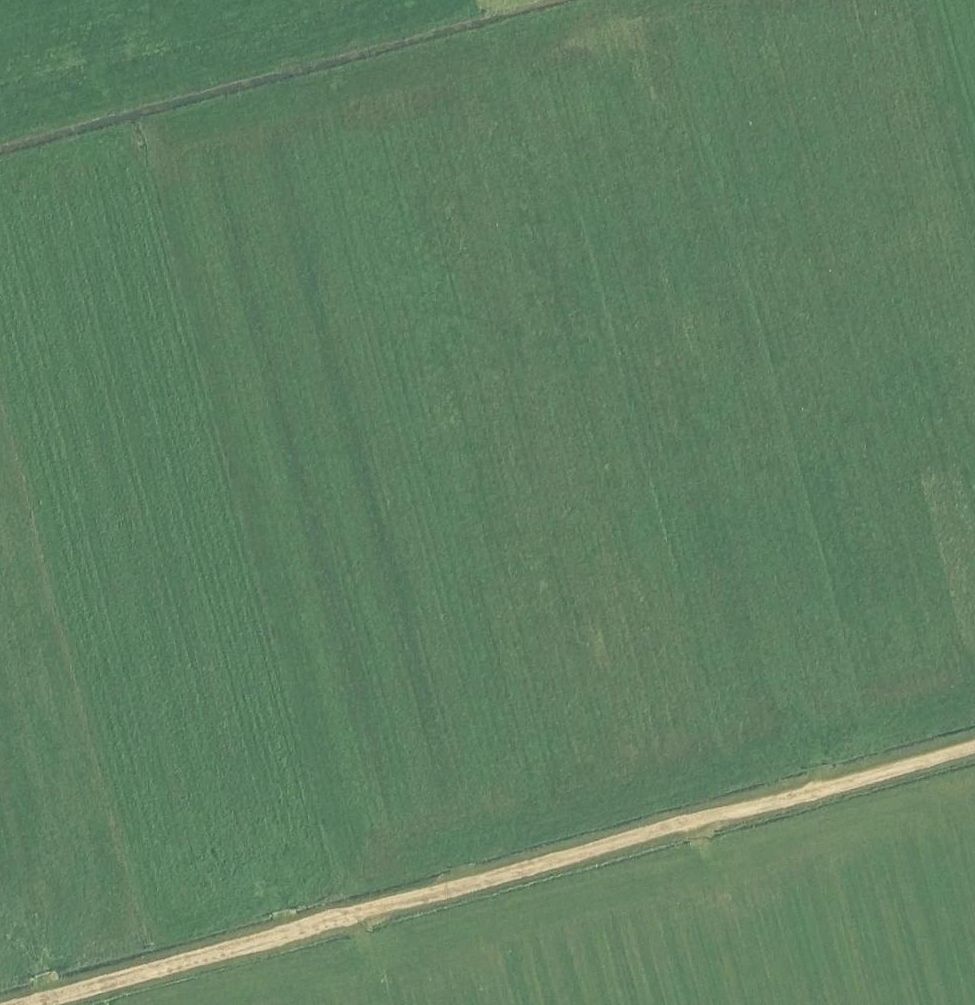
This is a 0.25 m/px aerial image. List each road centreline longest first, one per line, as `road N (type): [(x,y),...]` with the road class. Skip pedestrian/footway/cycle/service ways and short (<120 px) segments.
road 1 (track): [(35,1004),(974,748)]

